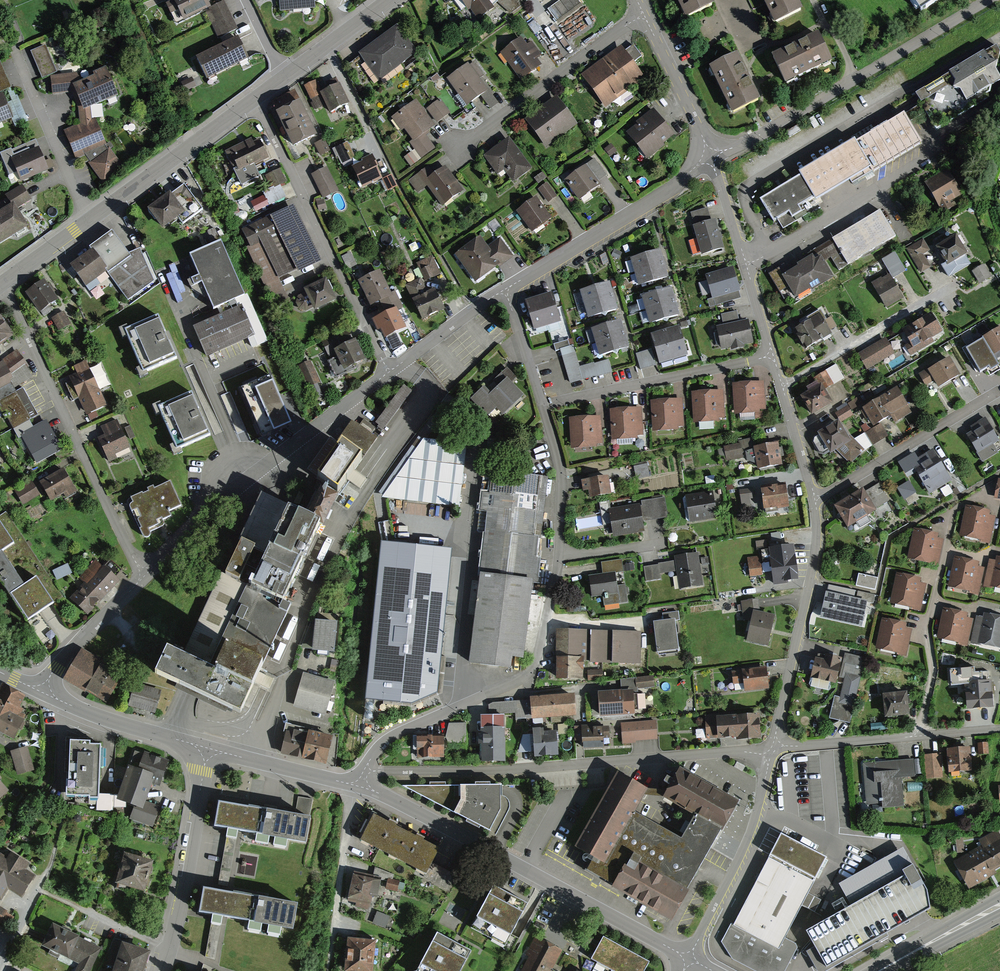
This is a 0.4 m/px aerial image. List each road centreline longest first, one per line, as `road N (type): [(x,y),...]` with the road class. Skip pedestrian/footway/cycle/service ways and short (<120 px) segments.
road 1 (residential): [(364,770),(395,736),(525,678),(538,658),(557,551),(561,469),(542,403)]
road 2 (residential): [(364,770),(498,770),(772,748)]
road 3 (residential): [(773,355),(817,512),(812,576),(772,748)]
road 4 (residential): [(689,959),(356,785)]
road 5 (residential): [(3,284),(146,575)]
road 6 (residential): [(390,371),(217,501),(146,575)]
road 7 (residential): [(987,0),(710,158)]
road 8 (residential): [(254,99),(390,371)]
road 9 (residential): [(710,158),(504,290)]
road 10 (residential): [(773,355),(542,403)]
road 11 (residential): [(455,153),(646,15)]
road 12 (residential): [(772,748),(745,853),(689,959)]
road 13 (residential): [(772,748),(999,728)]
road 14 (residential): [(159,970),(207,748)]
road 15 (residential): [(710,158),(773,355)]
road 16 (tertiary): [(254,99),(88,222)]
road 17 (residential): [(88,222),(15,48)]
road 18 (residential): [(646,15),(710,158)]
road 19 (residential): [(146,575),(42,692)]
road 20 (residential): [(356,785),(207,748)]
road 21 (residential): [(207,748),(64,703)]
road 22 (residential): [(504,290),(390,371)]
road 23 (secondary): [(999,904),(877,970)]
road 24 (tertiary): [(390,0),(287,75)]

